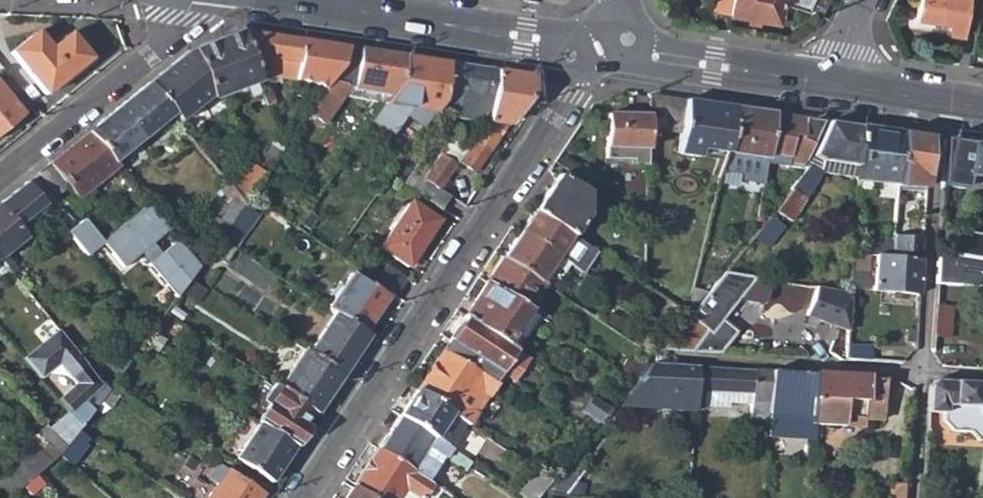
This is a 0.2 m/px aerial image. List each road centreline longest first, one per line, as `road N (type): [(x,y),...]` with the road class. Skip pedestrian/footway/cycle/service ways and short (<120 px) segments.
road 1 (residential): [(578,77),(305,497)]
road 2 (residential): [(936,99),(921,373)]
road 3 (residential): [(199,0),(163,45),(0,177)]
road 4 (tertiary): [(548,43),(298,0)]
road 5 (residential): [(921,373),(678,360)]
road 6 (tertiary): [(843,85),(646,52)]
road 7 (residential): [(921,373),(914,497)]

